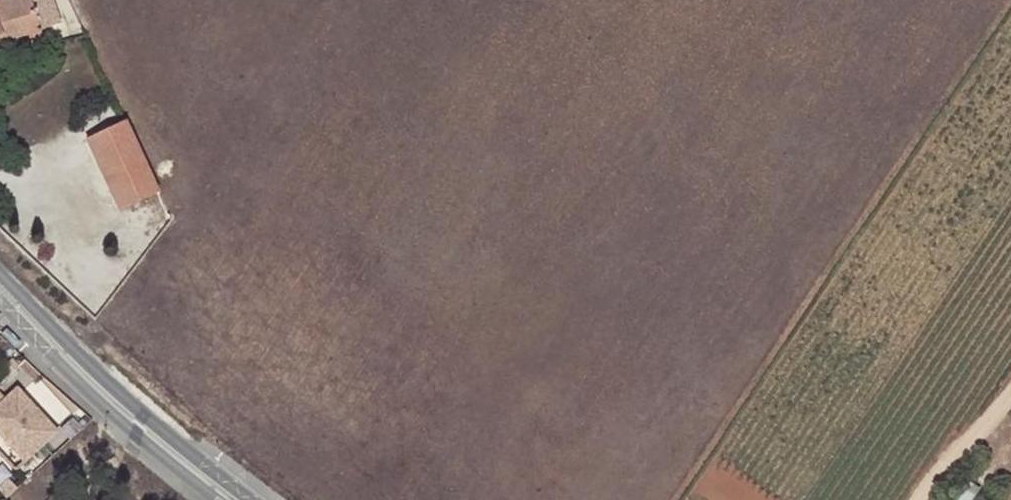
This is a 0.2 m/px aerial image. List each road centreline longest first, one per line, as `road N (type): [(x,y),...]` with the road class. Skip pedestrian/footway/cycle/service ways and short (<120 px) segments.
road 1 (tertiary): [(0,288),(116,404),(233,499)]

